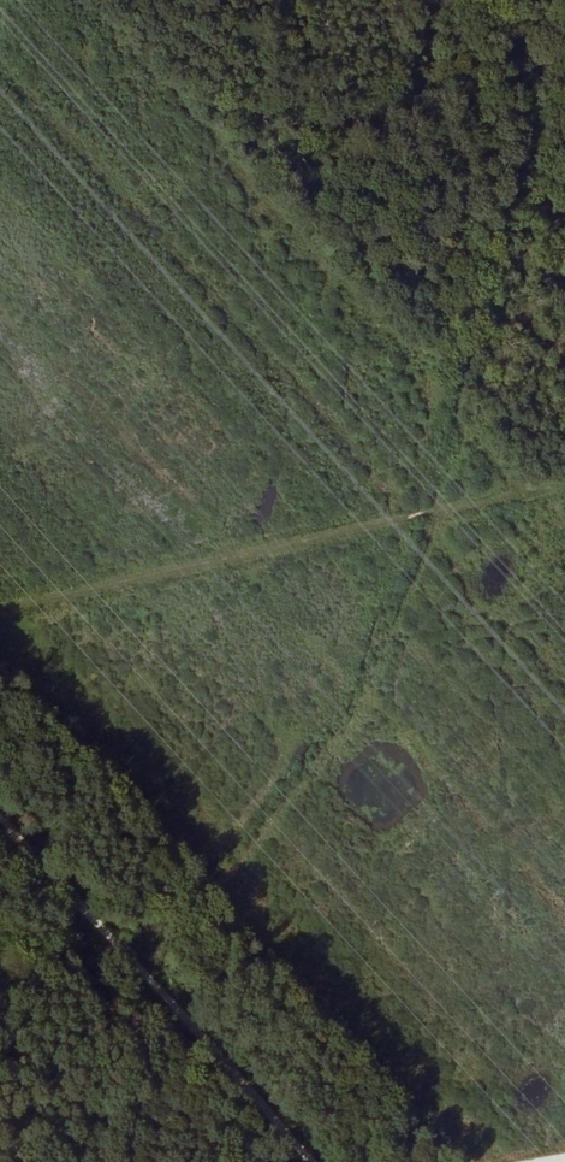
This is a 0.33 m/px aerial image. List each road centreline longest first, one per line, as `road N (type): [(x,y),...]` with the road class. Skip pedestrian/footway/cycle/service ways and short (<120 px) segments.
road 1 (track): [(564,488),(0,612)]
road 2 (track): [(0,824),(307,1161)]

